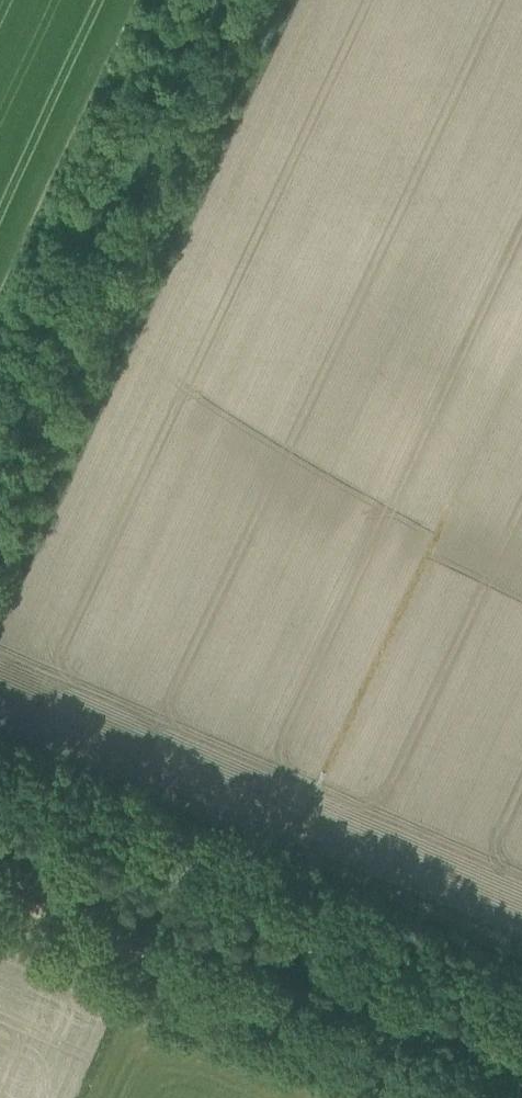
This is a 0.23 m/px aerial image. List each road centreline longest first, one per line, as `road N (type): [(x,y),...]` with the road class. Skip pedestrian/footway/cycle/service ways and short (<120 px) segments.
road 1 (track): [(0,894),(472,1097)]

